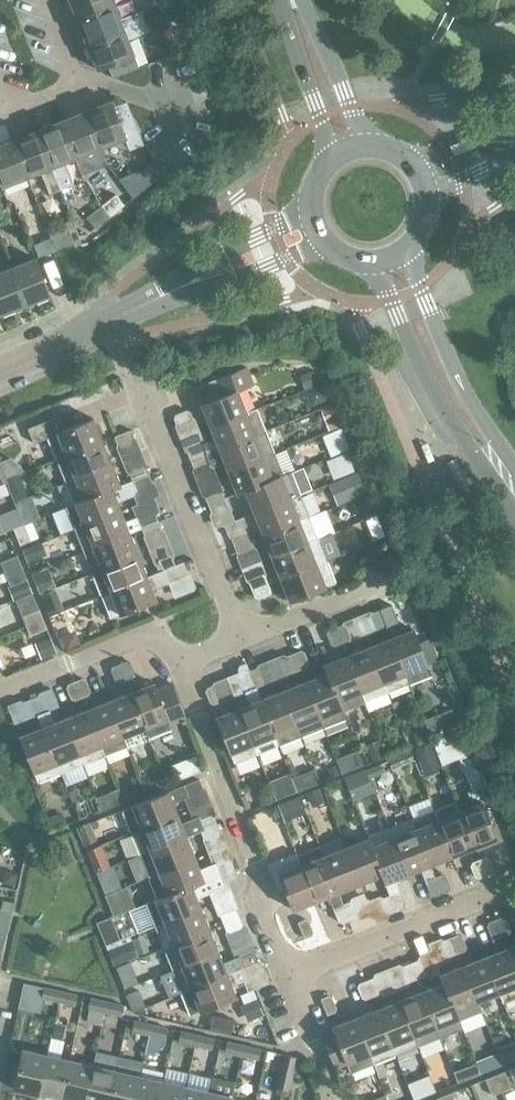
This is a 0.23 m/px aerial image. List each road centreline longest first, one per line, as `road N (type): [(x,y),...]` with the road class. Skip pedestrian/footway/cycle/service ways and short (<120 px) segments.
road 1 (residential): [(177,665),(255,860),(263,915),(288,977)]
road 2 (residential): [(243,638),(138,390)]
road 3 (primary): [(370,267),(451,421),(514,491)]
road 4 (primary): [(514,484),(448,355),(411,249)]
road 5 (unclassified): [(307,198),(273,230),(105,326)]
road 6 (unclassified): [(105,326),(268,266),(329,252)]
road 7 (residential): [(288,977),(503,895)]
road 8 (residential): [(0,692),(133,637),(166,646),(177,665)]
road 9 (residential): [(0,89),(13,101),(34,103),(74,76),(43,0)]
road 10 (primary): [(279,0),(321,119),(326,160)]
road 11 (primary): [(371,144),(303,0)]
road 12 (residential): [(243,638),(390,579)]
road 13 (residential): [(288,977),(331,1099)]

